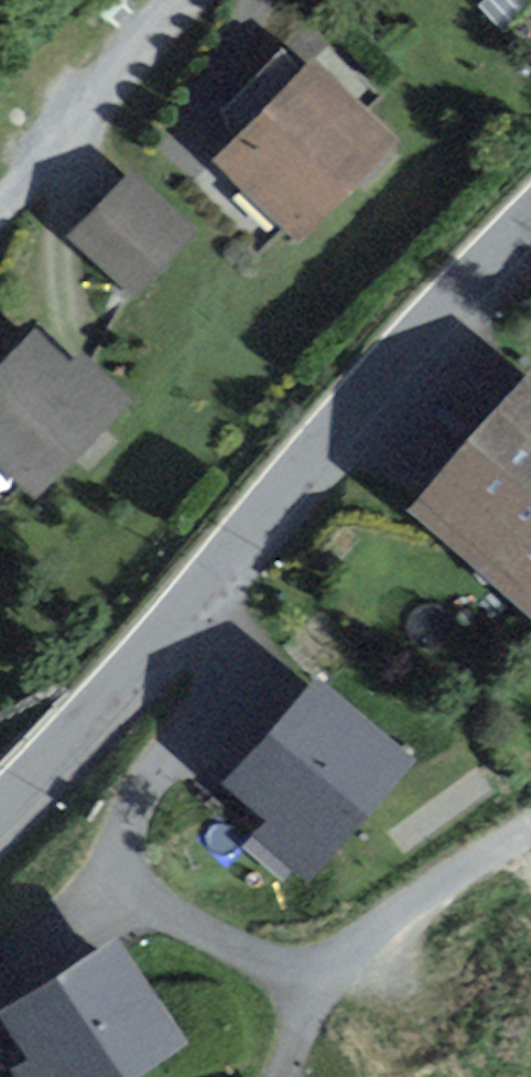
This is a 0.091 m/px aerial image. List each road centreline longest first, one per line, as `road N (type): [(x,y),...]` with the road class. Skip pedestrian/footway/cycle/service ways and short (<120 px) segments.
road 1 (residential): [(185,602),(203,662),(125,798),(120,853),(136,903),(204,949),(265,963),(315,962),(530,832)]
road 2 (tertiary): [(185,602),(293,462),(530,210)]
road 3 (residential): [(0,203),(189,0)]
road 4 (tertiary): [(0,805),(185,602)]

